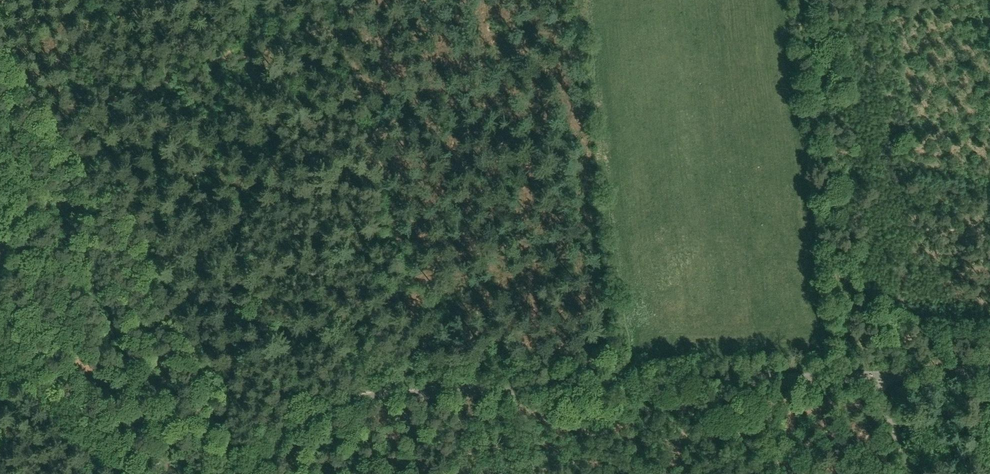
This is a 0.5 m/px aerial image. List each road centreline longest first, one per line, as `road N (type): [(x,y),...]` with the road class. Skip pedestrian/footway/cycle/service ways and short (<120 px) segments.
road 1 (unclassified): [(250,473),(333,410),(373,395),(867,377)]
road 2 (track): [(435,371),(342,25)]
road 3 (unclassified): [(124,473),(0,351)]
road 4 (unclassified): [(867,377),(989,372)]

